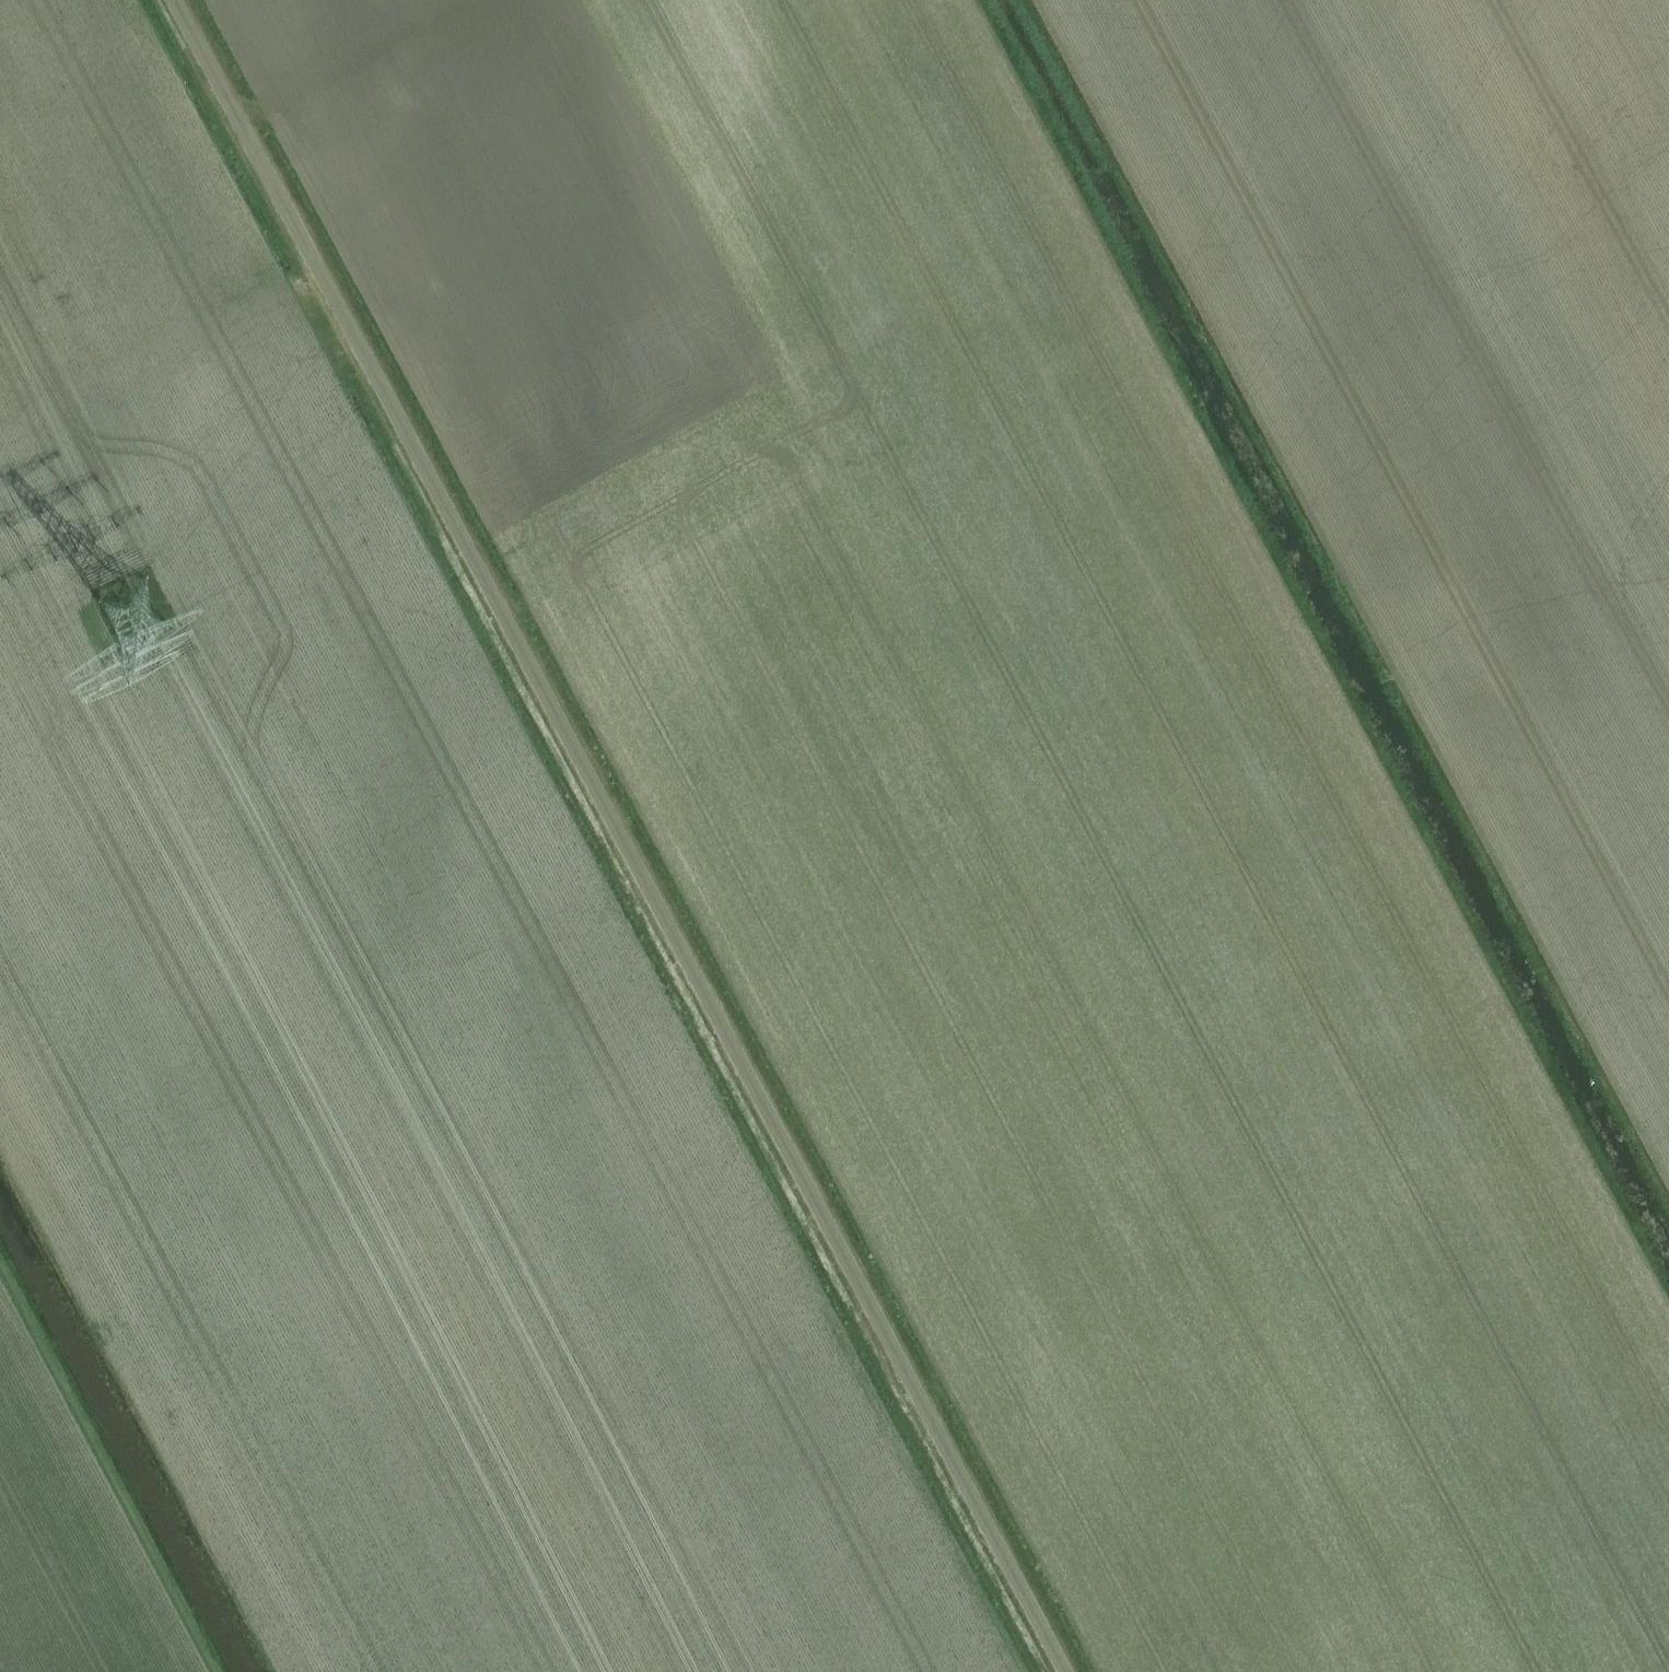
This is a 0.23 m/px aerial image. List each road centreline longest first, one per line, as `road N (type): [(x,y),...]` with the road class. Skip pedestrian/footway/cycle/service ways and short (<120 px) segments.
road 1 (unclassified): [(1065,1671),(174,0)]

